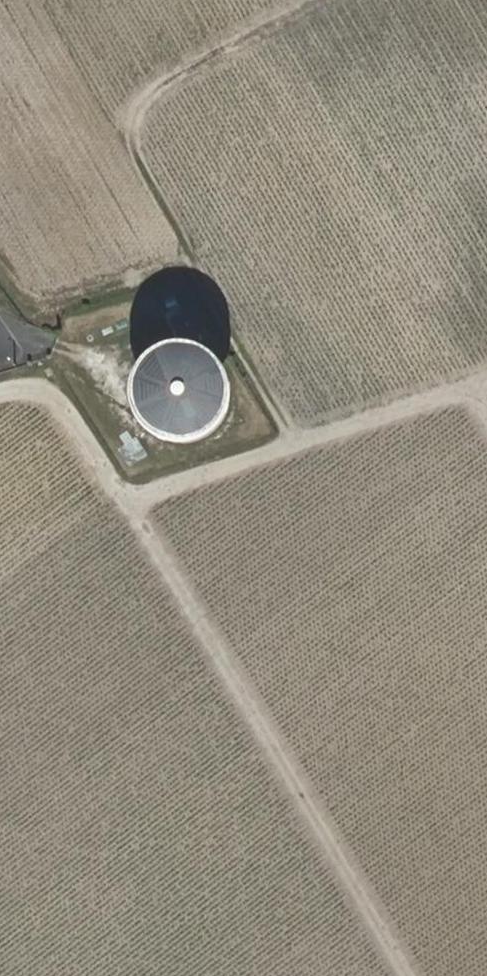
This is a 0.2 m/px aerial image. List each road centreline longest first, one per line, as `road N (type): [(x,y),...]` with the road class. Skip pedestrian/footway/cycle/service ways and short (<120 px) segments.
road 1 (track): [(0,267),(31,308),(191,255),(293,441),(120,500),(48,389),(0,394)]
road 2 (track): [(120,500),(401,975)]
road 3 (track): [(191,255),(129,142),(145,93),(324,0)]
road 4 (track): [(486,378),(293,441)]

